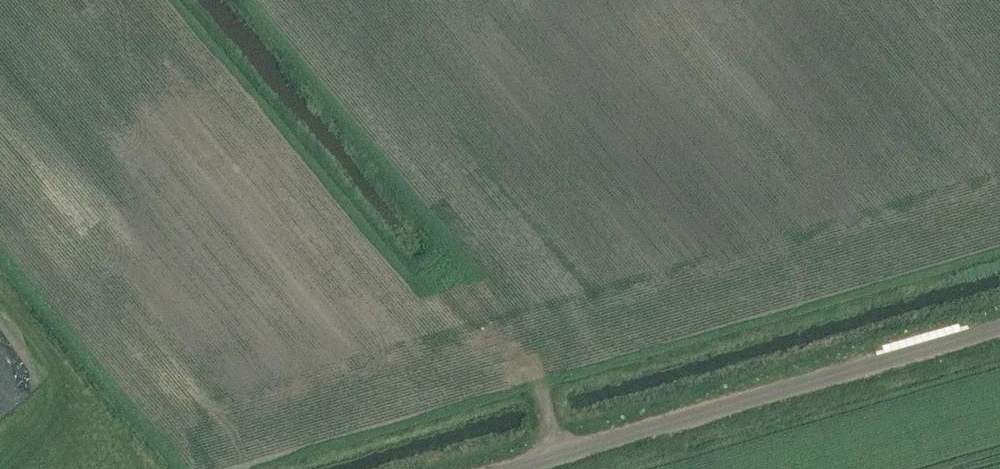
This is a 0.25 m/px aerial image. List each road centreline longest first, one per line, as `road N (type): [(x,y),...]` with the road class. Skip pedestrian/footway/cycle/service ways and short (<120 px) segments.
road 1 (unclassified): [(512,468),(999,327)]

